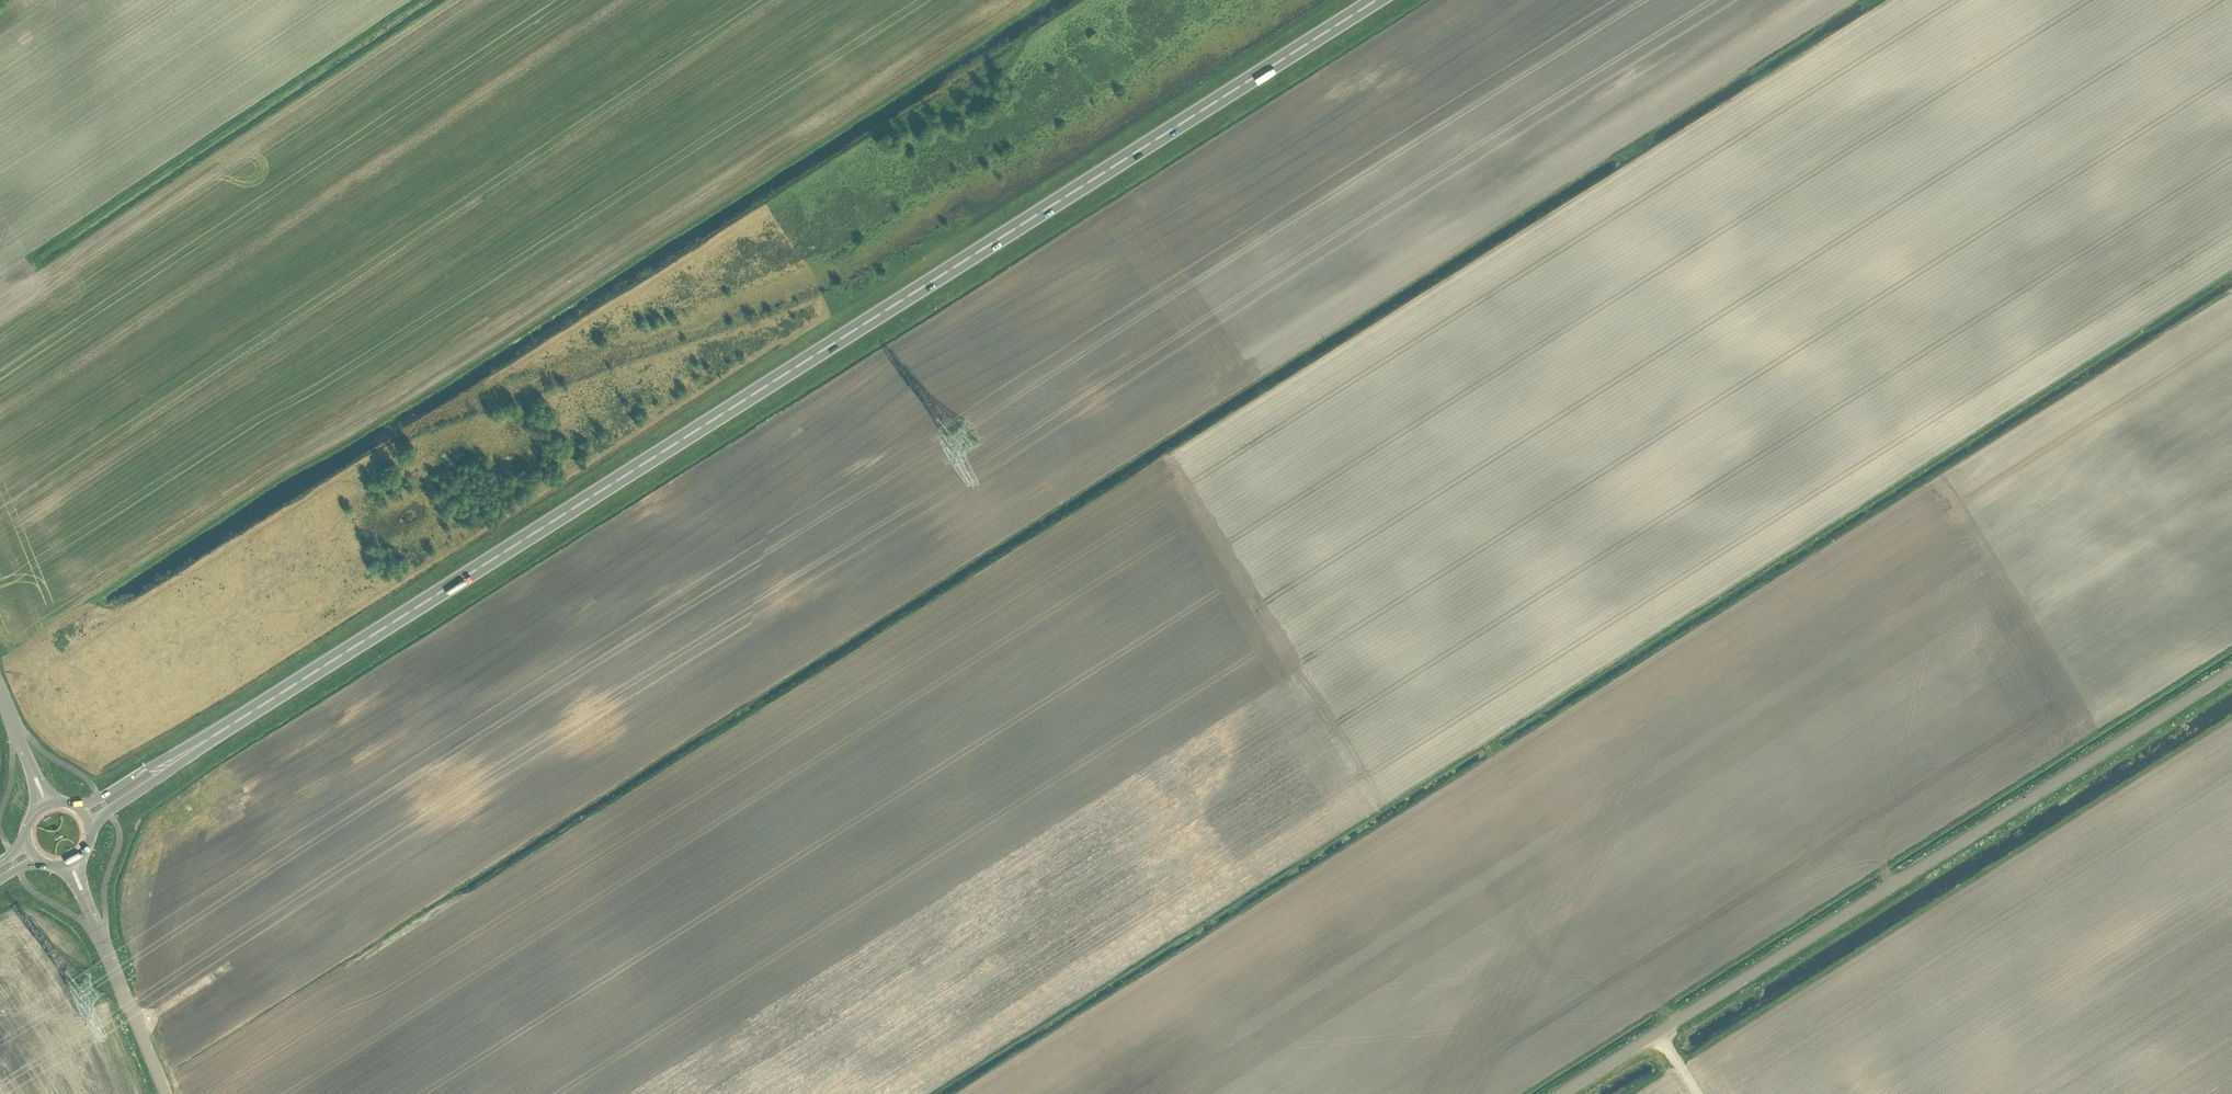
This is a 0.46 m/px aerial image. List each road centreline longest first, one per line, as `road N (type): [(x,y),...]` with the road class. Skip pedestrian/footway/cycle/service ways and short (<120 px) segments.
road 1 (trunk): [(0,863),(1039,213)]
road 2 (trunk): [(102,901),(533,619),(817,383),(964,282),(1039,213)]
road 3 (trunk): [(1039,213),(936,257),(602,428),(371,528),(262,585),(102,687),(30,720)]
road 4 (unclassified): [(1557,1093),(2231,670)]
road 5 (trunk): [(1039,213),(1376,0)]
road 6 (unclassified): [(166,1093),(113,970)]

